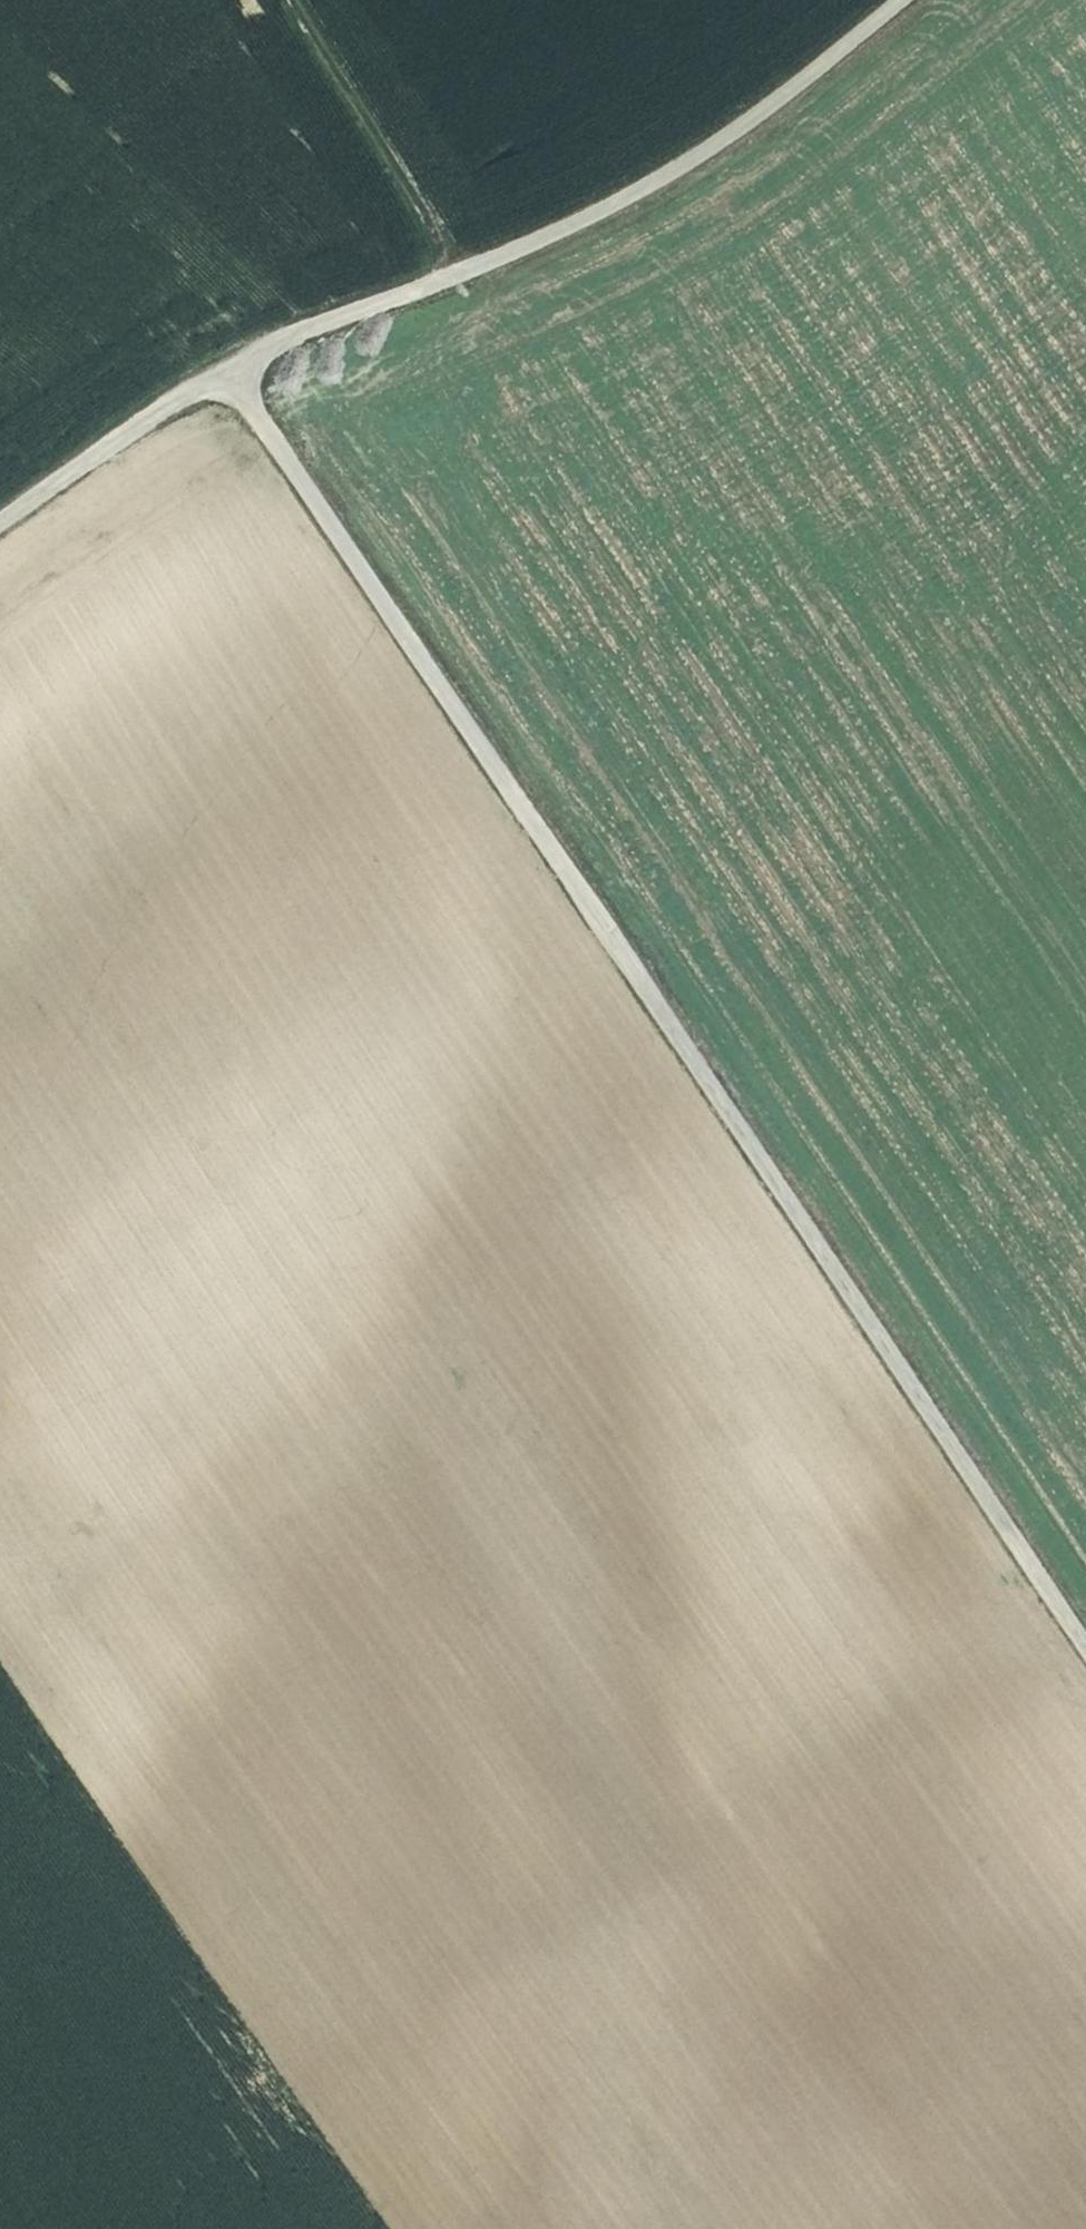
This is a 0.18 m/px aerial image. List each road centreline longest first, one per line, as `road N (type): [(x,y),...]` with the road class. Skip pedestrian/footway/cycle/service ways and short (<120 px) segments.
road 1 (track): [(1085,1643),(227,369)]
road 2 (track): [(901,0),(718,146),(530,245),(287,337),(148,422),(0,530)]
road 3 (track): [(448,278),(430,226),(295,0)]

